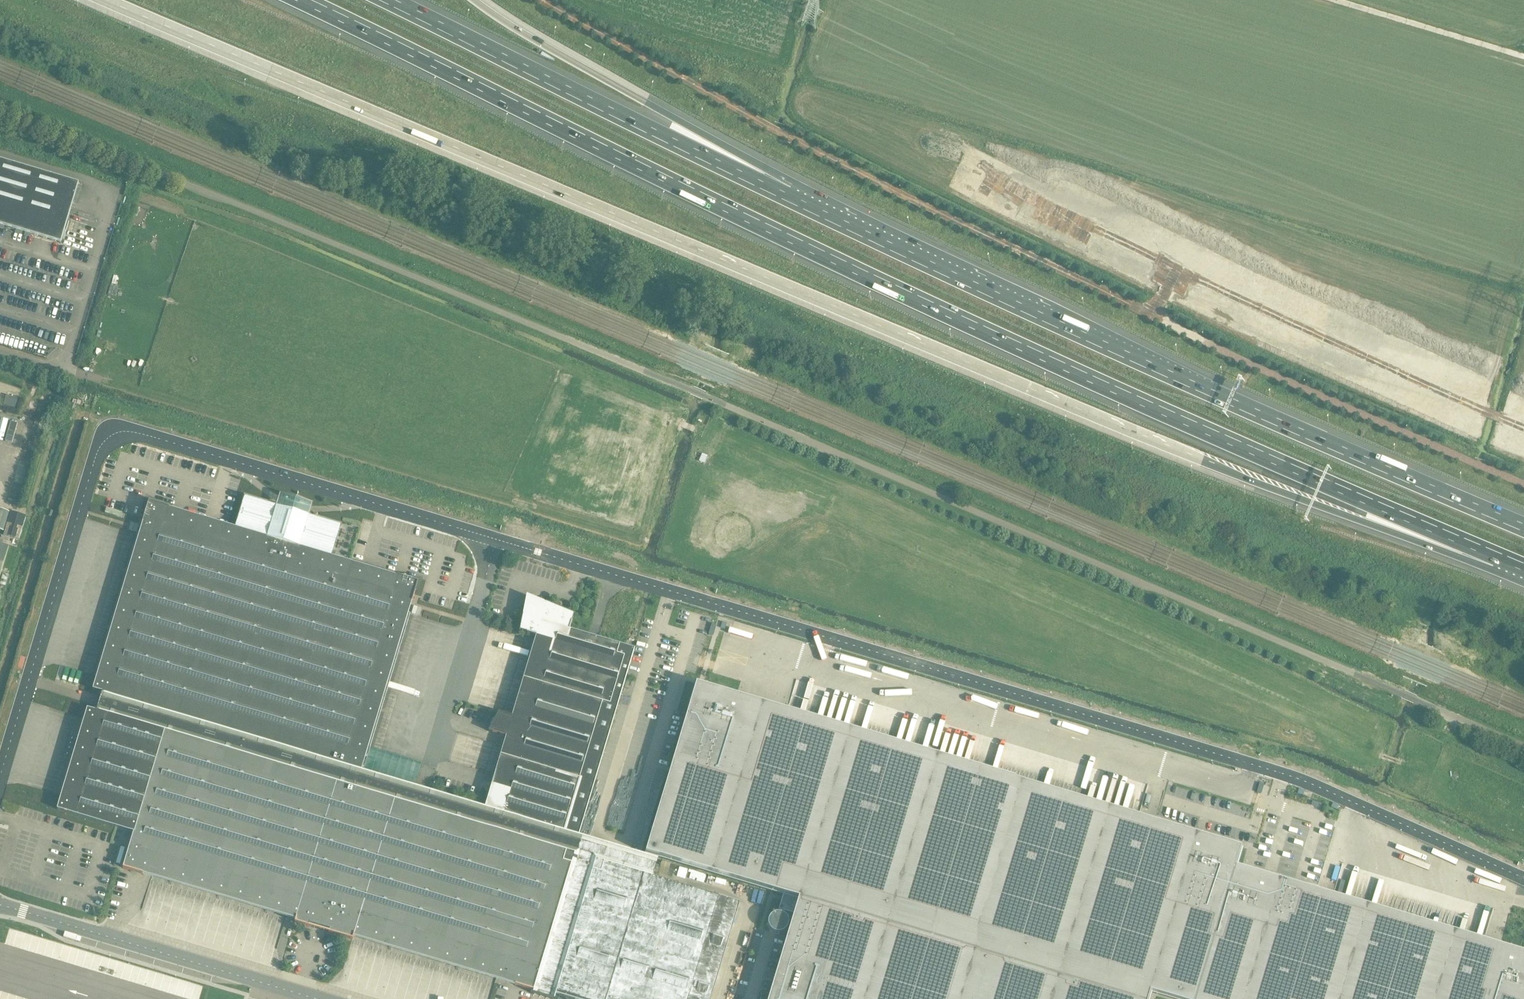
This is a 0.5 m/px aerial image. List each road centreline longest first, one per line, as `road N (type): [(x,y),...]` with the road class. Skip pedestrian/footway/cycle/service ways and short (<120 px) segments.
road 1 (motorway): [(105,0),(1257,482),(1496,560)]
road 2 (motorway): [(304,0),(900,291),(1496,560)]
road 3 (unclassified): [(1523,878),(1315,785),(493,539)]
road 4 (motorway): [(1523,524),(787,194)]
road 5 (unclassified): [(0,781),(95,459),(120,436),(141,434),(493,539)]
road 6 (motorway): [(787,194),(394,0)]
road 7 (motorway): [(787,194),(473,0)]
road 8 (unclassified): [(0,906),(314,998)]
road 9 (unclassified): [(428,779),(493,539)]
road 10 (track): [(1329,0),(1523,58)]

